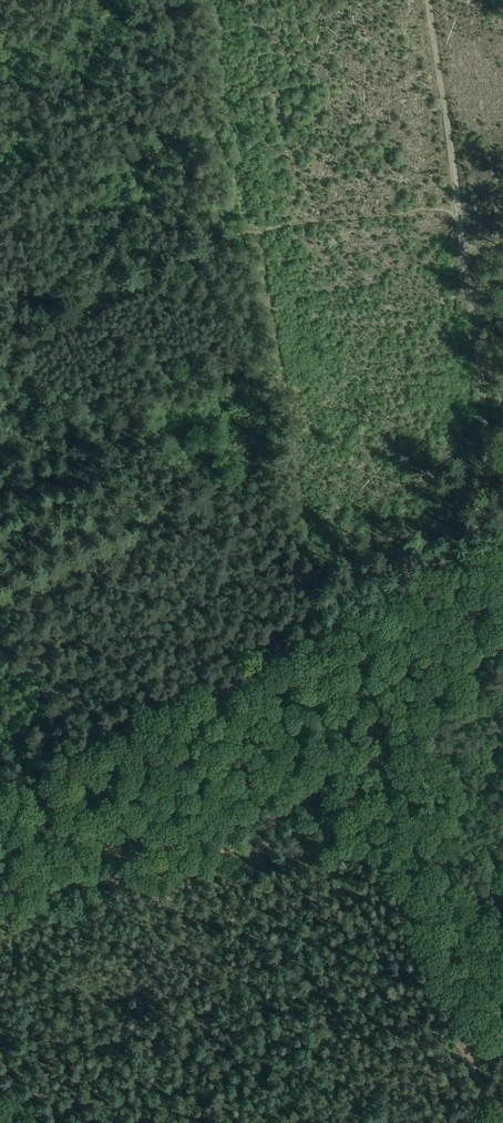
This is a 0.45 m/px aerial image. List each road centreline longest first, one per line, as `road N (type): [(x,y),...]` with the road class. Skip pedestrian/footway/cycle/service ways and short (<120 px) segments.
road 1 (track): [(502,525),(463,253)]
road 2 (track): [(456,205),(428,0)]

